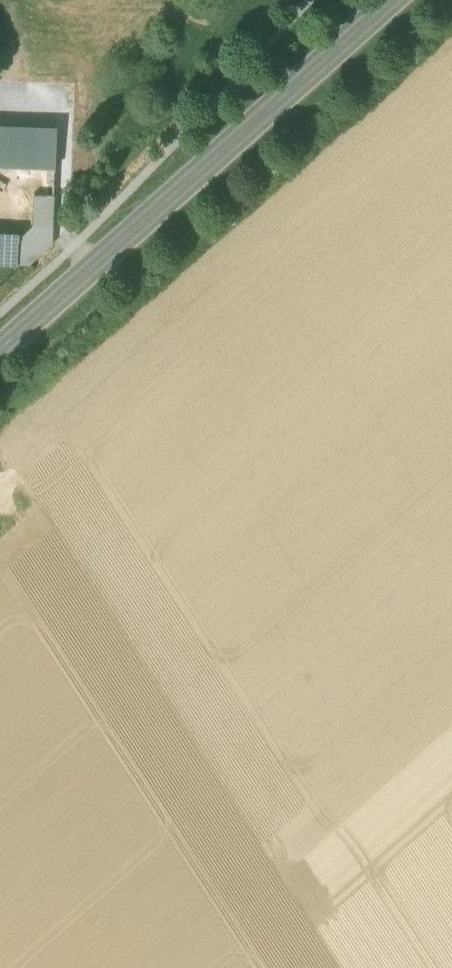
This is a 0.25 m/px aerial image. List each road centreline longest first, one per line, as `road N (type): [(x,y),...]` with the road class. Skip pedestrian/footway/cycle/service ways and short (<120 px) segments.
road 1 (primary): [(0,348),(390,0)]

